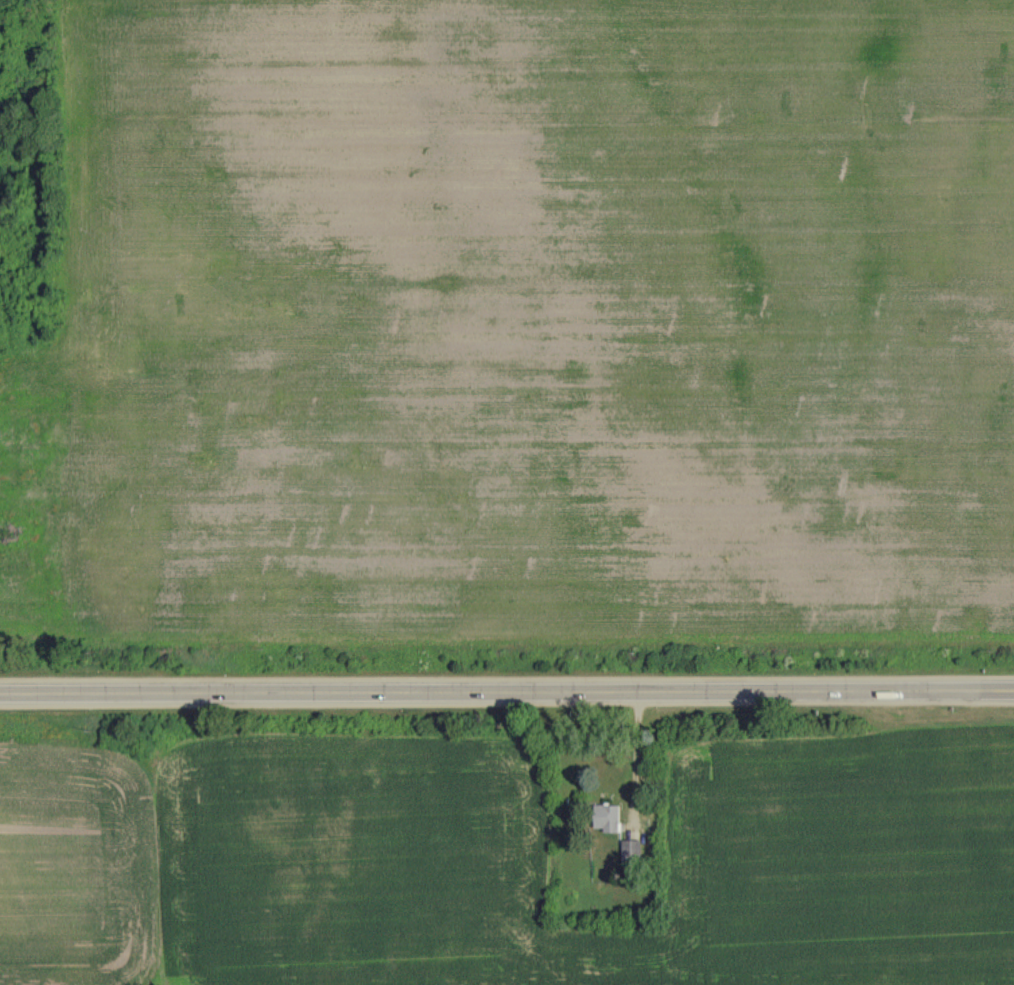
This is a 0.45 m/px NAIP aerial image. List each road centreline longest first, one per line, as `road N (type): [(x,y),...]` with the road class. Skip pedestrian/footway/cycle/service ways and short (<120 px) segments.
road 1 (primary): [(0,691),(1013,690)]

